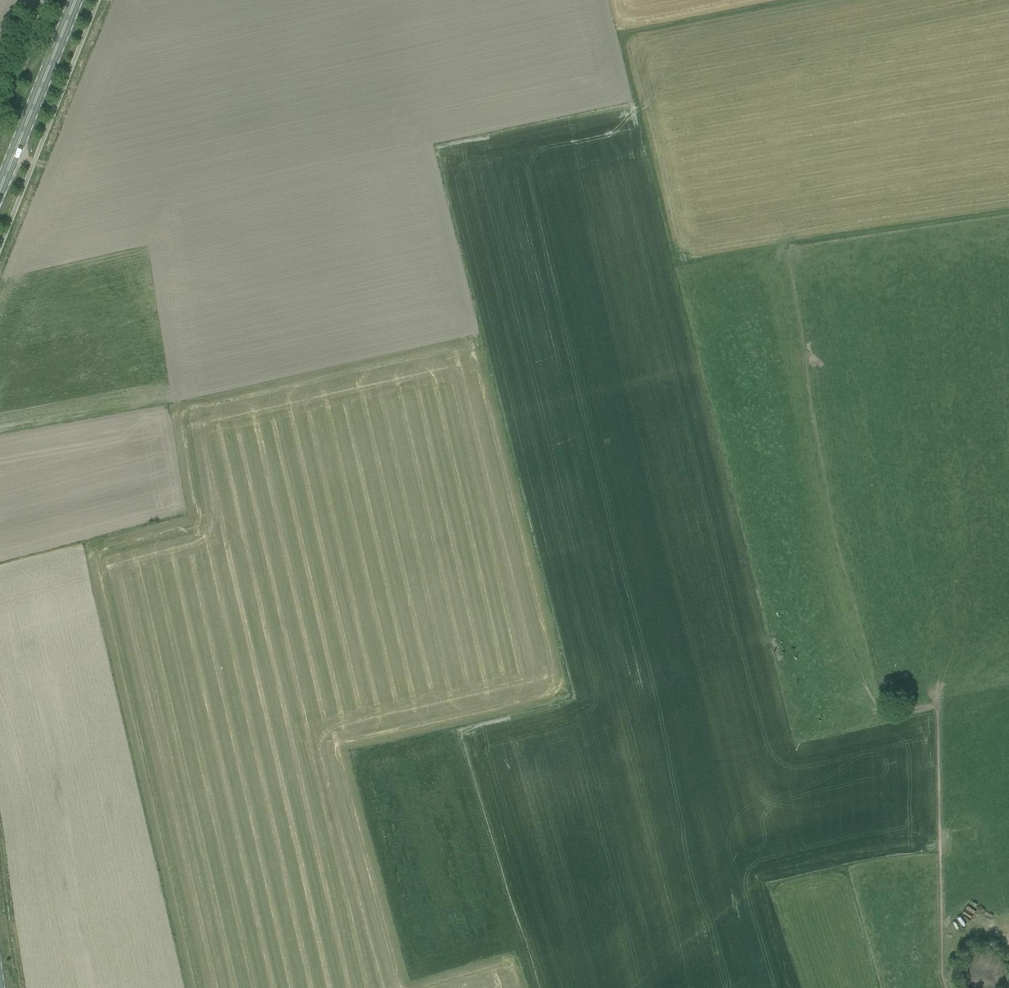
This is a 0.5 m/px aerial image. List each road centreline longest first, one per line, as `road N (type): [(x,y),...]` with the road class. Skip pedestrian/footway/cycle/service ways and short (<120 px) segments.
road 1 (primary): [(0,188),(75,0)]
road 2 (track): [(890,715),(1008,690)]

